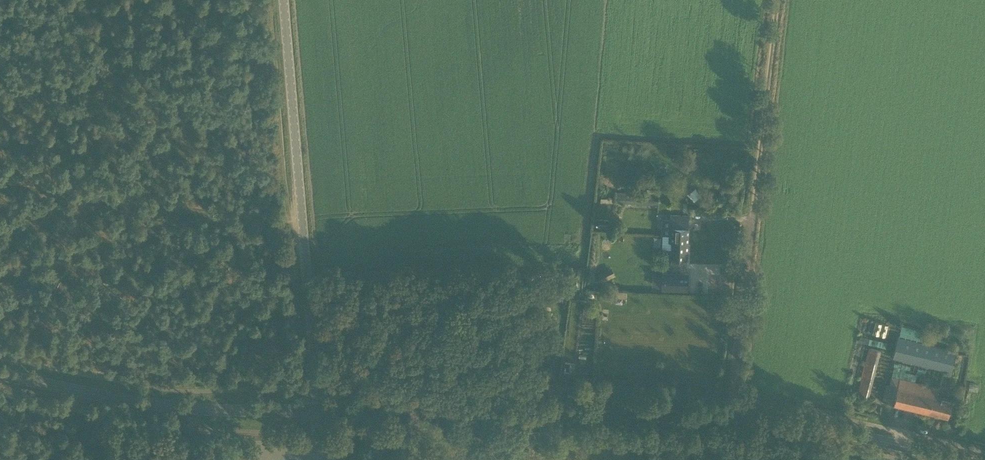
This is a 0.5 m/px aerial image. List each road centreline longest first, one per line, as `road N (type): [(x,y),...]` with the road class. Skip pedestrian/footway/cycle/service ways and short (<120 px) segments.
road 1 (secondary): [(955,459),(814,428),(695,414),(319,410)]
road 2 (track): [(775,0),(734,417)]
road 3 (unclassified): [(319,410),(280,0)]
road 4 (secondary): [(319,410),(165,408),(0,376)]
road 5 (track): [(0,181),(302,227)]

